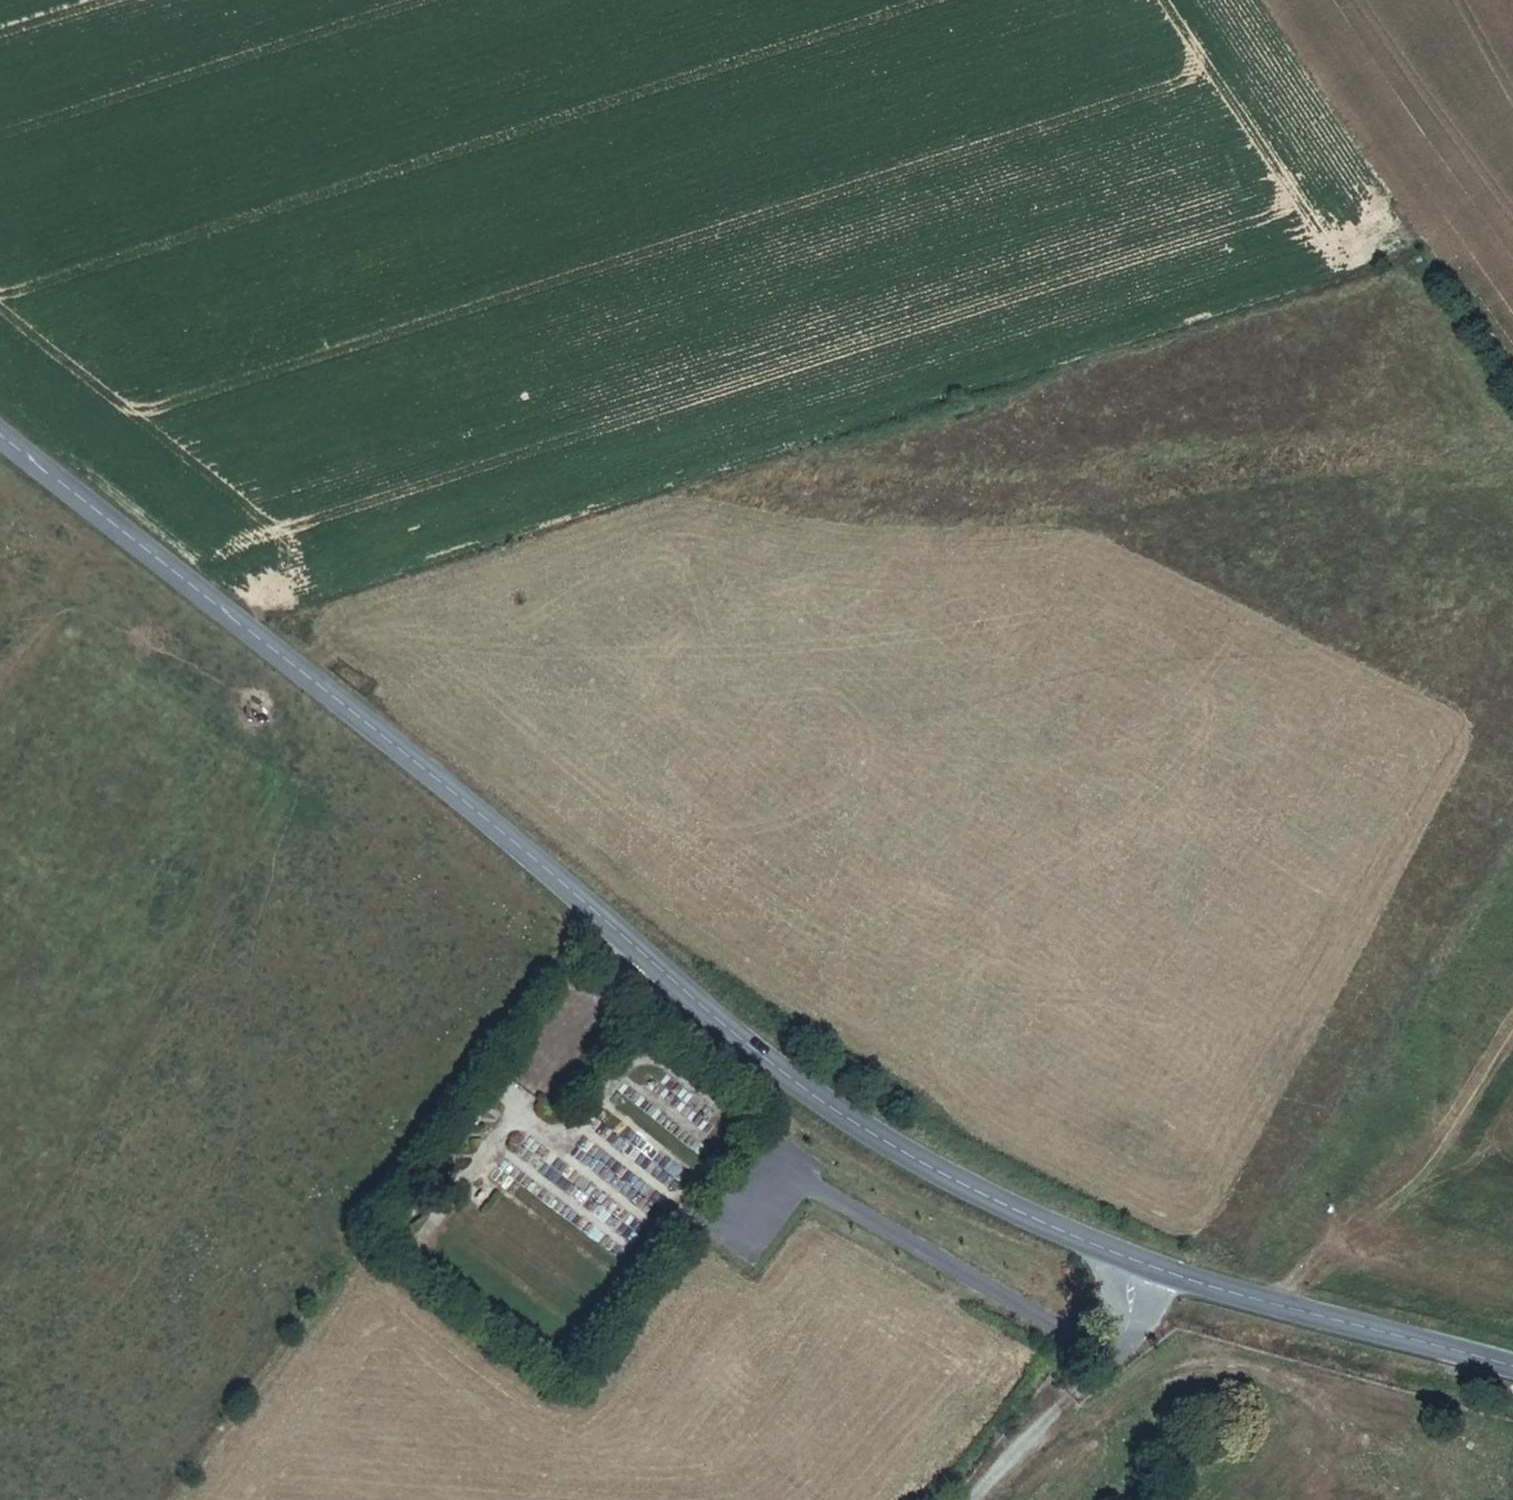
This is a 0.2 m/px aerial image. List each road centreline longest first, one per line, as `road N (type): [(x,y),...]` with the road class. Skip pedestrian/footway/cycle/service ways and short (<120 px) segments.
road 1 (secondary): [(0,437),(533,859),(781,1071),(967,1188),(1143,1265),(1512,1368)]

